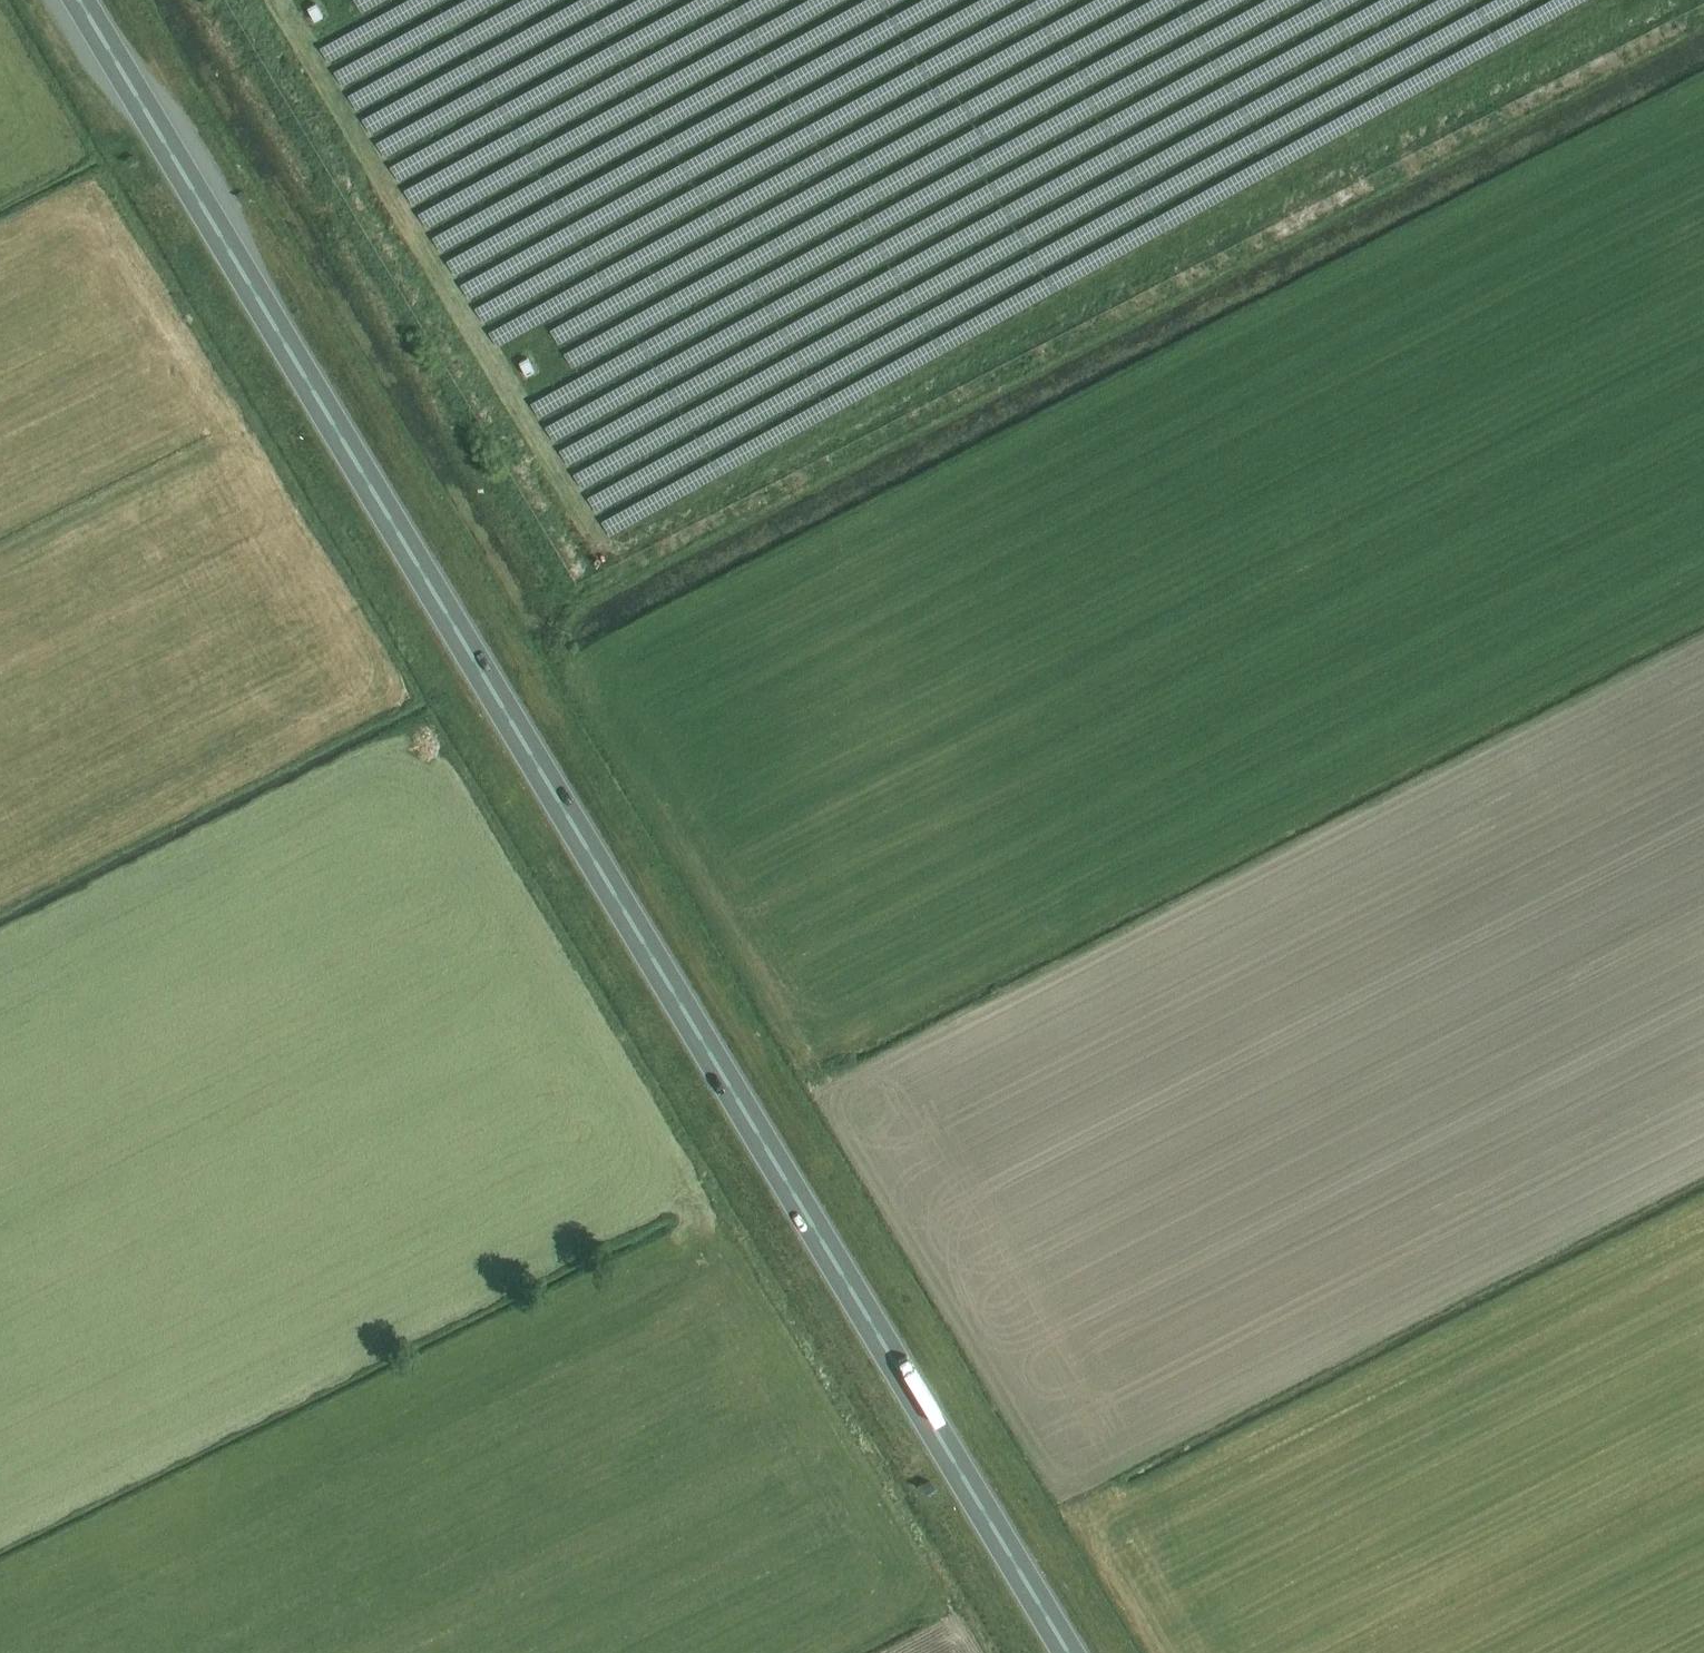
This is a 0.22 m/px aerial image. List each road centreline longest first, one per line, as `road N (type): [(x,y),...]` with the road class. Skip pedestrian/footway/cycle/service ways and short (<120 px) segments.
road 1 (trunk): [(1068,1652),(78,0)]

